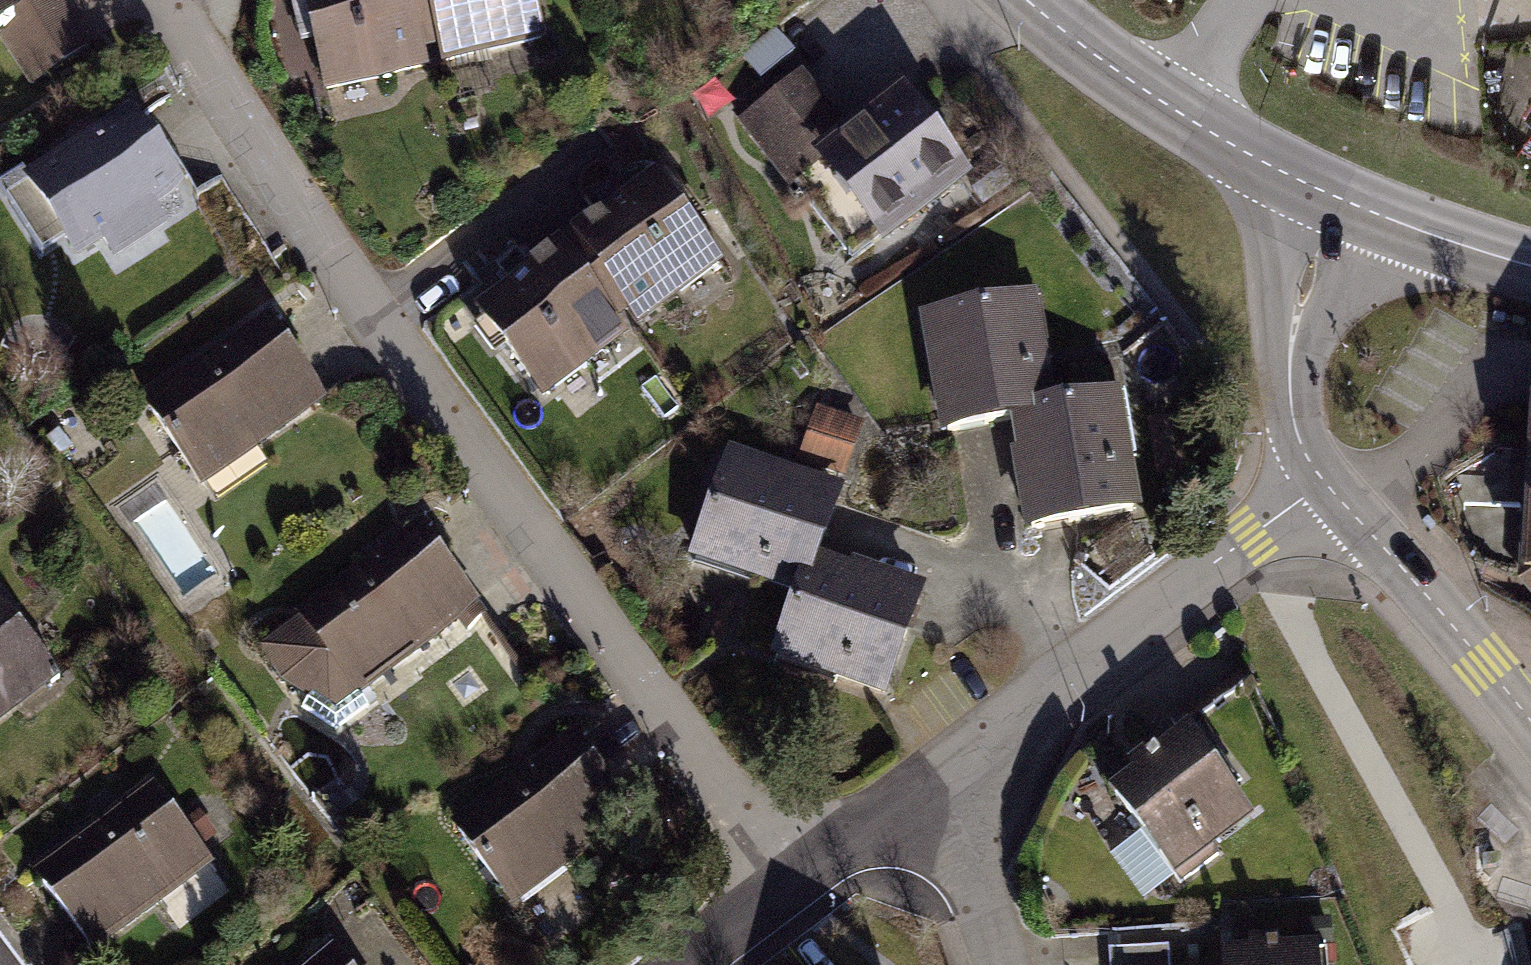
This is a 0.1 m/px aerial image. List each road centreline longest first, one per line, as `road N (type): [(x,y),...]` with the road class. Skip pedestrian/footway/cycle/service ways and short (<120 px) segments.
road 1 (residential): [(165,0),(365,315),(789,883)]
road 2 (residential): [(929,782),(1324,482)]
road 3 (tertiary): [(1027,0),(1169,108),(1335,196)]
road 4 (residential): [(1324,482),(1530,723)]
road 5 (residential): [(1335,196),(1287,354),(1302,448),(1324,482)]
road 6 (tertiary): [(1335,196),(1530,263)]
road 7 (residential): [(929,782),(1003,964)]
road 8 (residential): [(789,883),(929,782)]
road 9 (residential): [(680,964),(789,883)]

